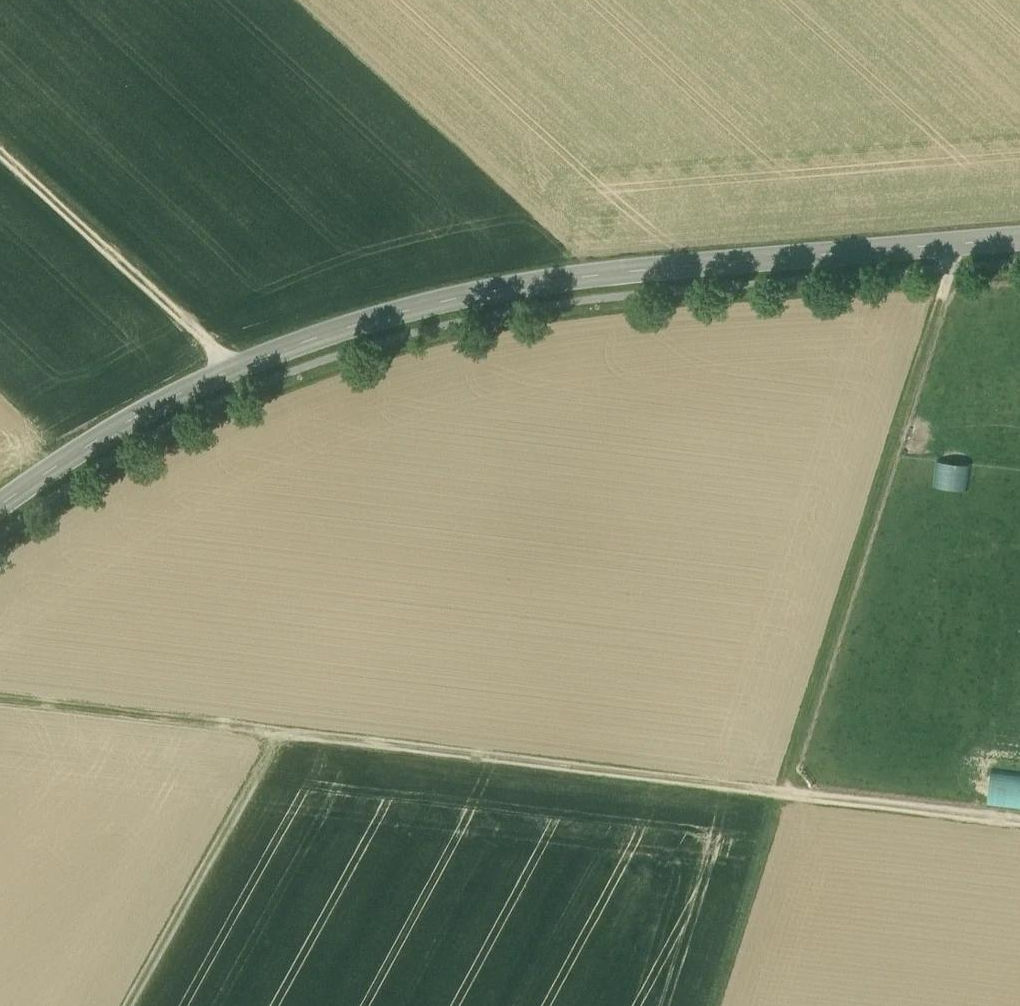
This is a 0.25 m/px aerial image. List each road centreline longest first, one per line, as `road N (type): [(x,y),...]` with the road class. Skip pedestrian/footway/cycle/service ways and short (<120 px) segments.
road 1 (tertiary): [(1019,237),(645,275),(465,302),(377,325),(229,371),(145,411),(0,507)]
road 2 (track): [(1019,820),(629,785),(568,768),(0,701)]
road 3 (track): [(785,793),(949,267),(949,243)]
road 4 (track): [(243,391),(196,335),(0,156)]
road 5 (track): [(143,1005),(212,855),(286,733)]
road 6 (track): [(785,793),(725,1005)]

